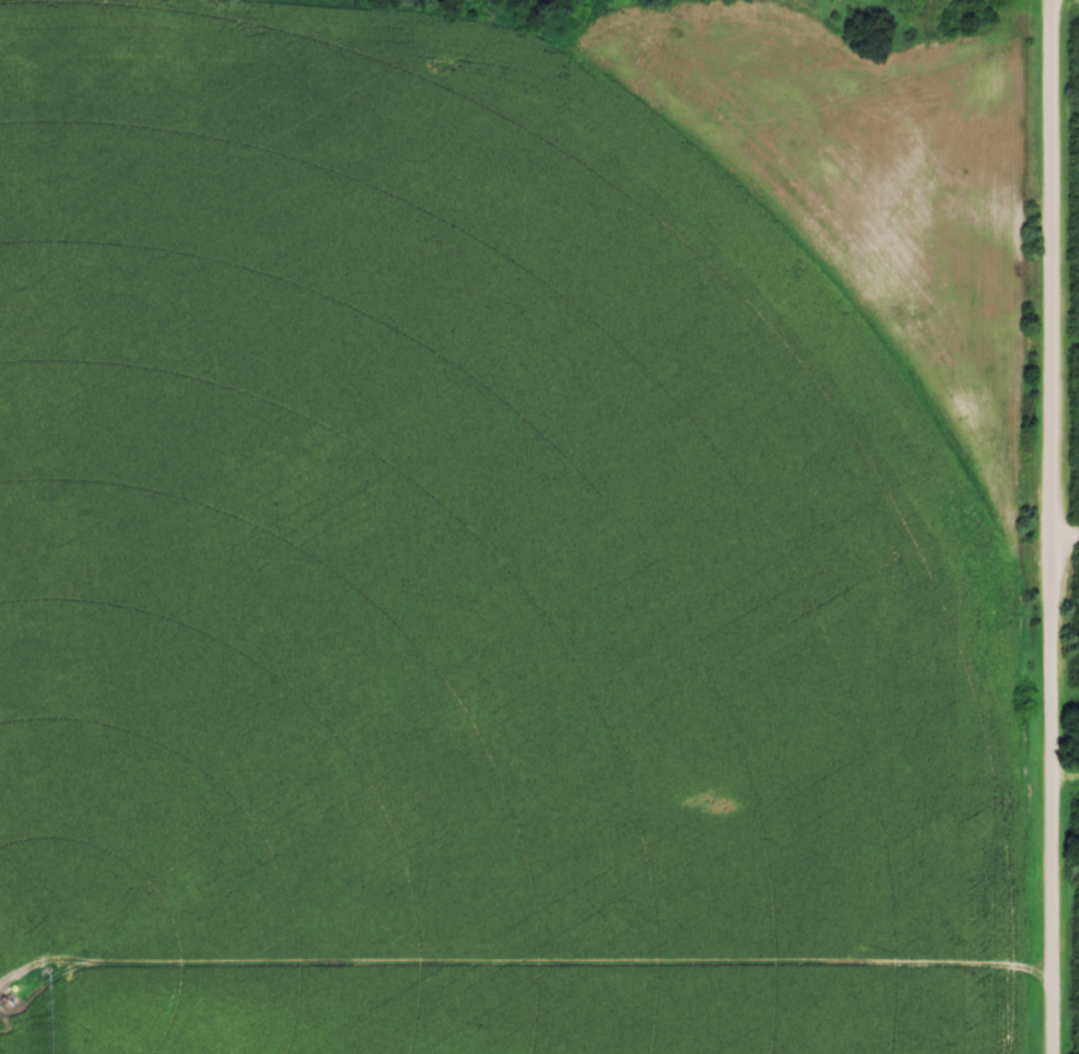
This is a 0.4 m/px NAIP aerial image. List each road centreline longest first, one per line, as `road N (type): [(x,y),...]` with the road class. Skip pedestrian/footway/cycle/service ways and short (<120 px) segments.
road 1 (residential): [(1056,1053),(1055,0)]

